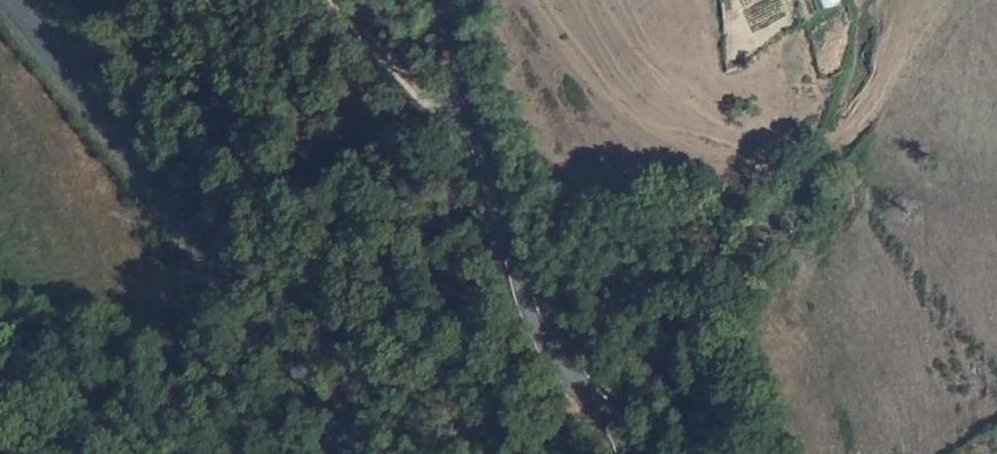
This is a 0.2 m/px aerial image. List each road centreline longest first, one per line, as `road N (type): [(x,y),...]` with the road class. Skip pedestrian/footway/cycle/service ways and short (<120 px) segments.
road 1 (tertiary): [(8,0),(326,388),(349,453)]
road 2 (unclassified): [(435,0),(532,330),(625,453)]
road 3 (track): [(338,0),(379,50),(470,133)]

